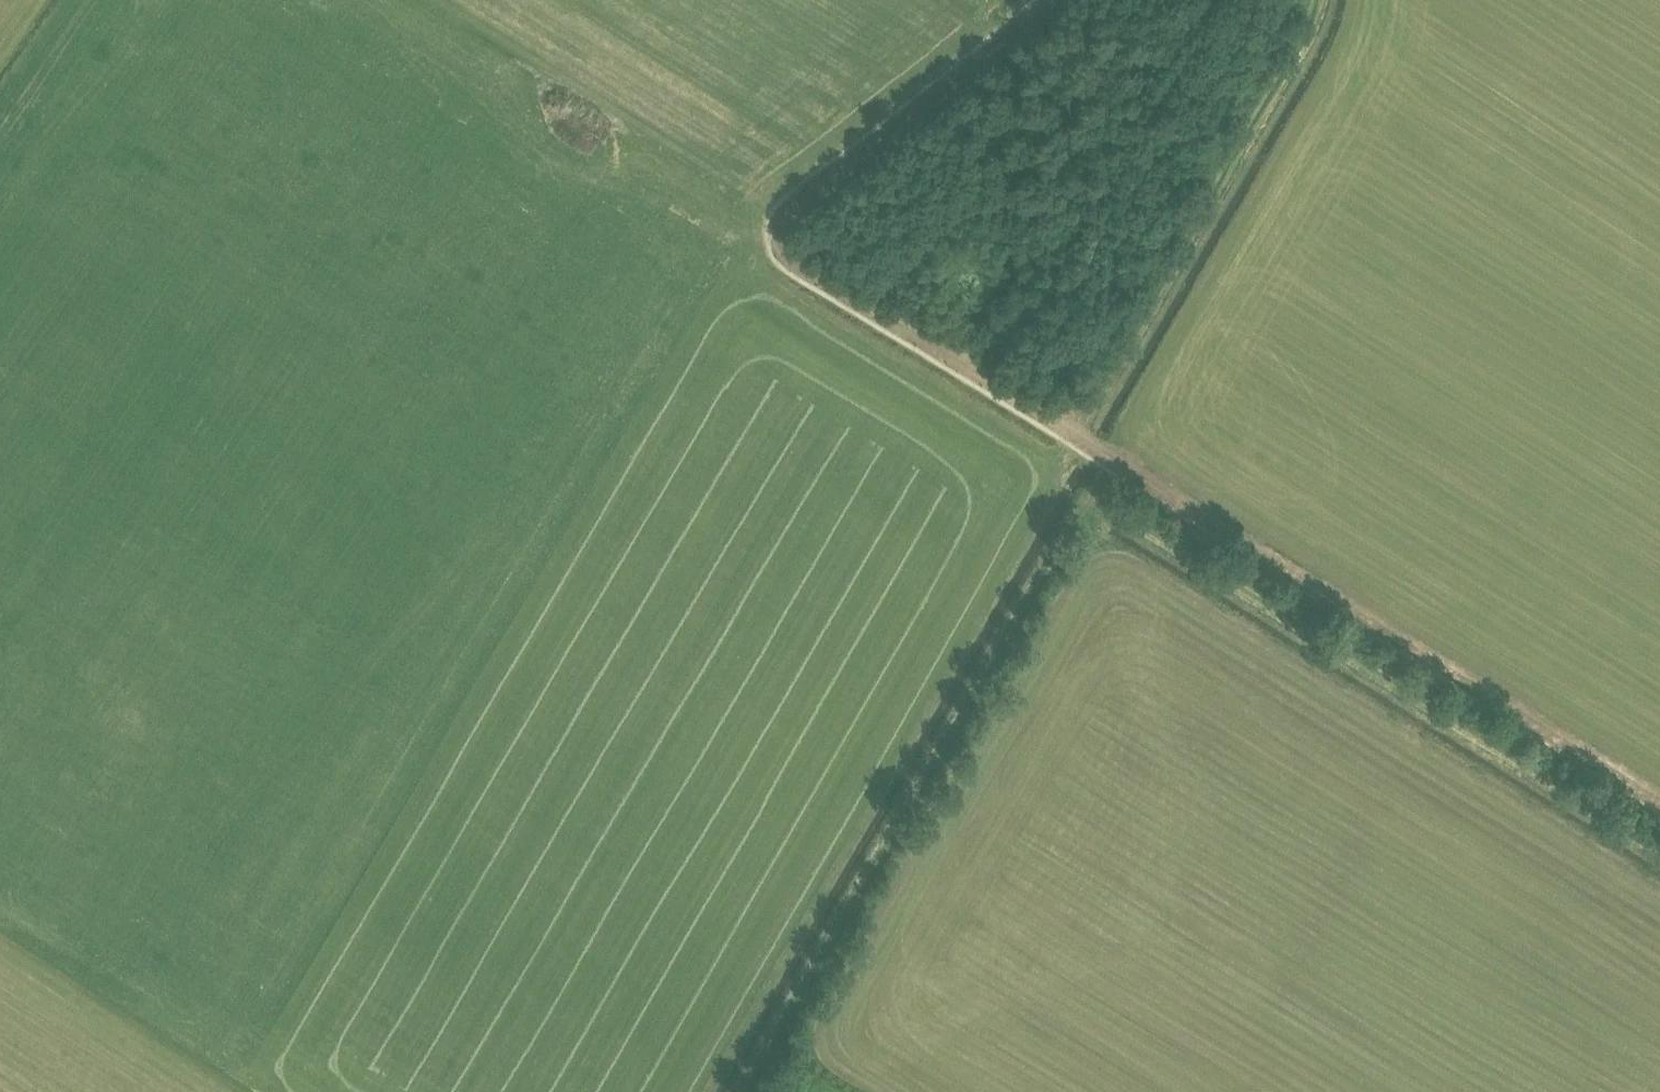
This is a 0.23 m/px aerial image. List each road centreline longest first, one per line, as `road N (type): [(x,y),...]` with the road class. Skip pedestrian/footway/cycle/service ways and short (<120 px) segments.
road 1 (track): [(1075,440),(776,252),(773,235),(1044,0)]
road 2 (track): [(1113,463),(743,1091)]
road 3 (track): [(1659,805),(1075,440)]
road 4 (track): [(1075,440),(1309,21),(1314,0)]

